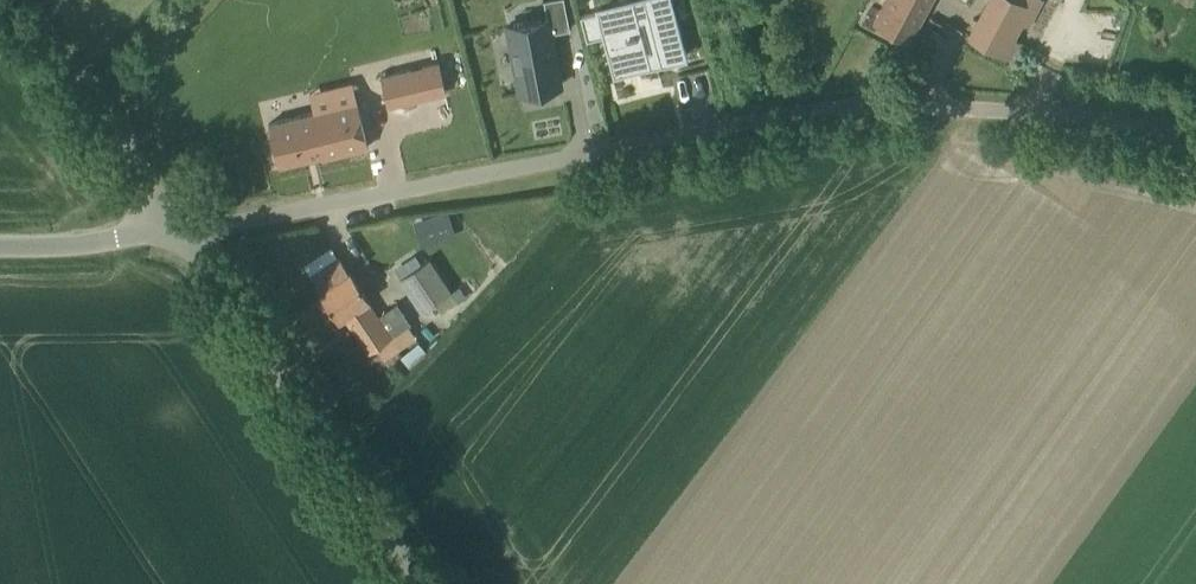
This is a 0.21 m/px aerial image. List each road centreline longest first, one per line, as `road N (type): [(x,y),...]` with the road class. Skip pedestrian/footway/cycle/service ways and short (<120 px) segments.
road 1 (unclassified): [(184,230),(812,112),(1055,109),(1195,135)]
road 2 (unclassified): [(427,583),(184,230)]
road 3 (unclassified): [(184,230),(28,0)]
road 4 (unclassified): [(0,243),(184,230)]
road 5 (track): [(108,119),(189,0)]

